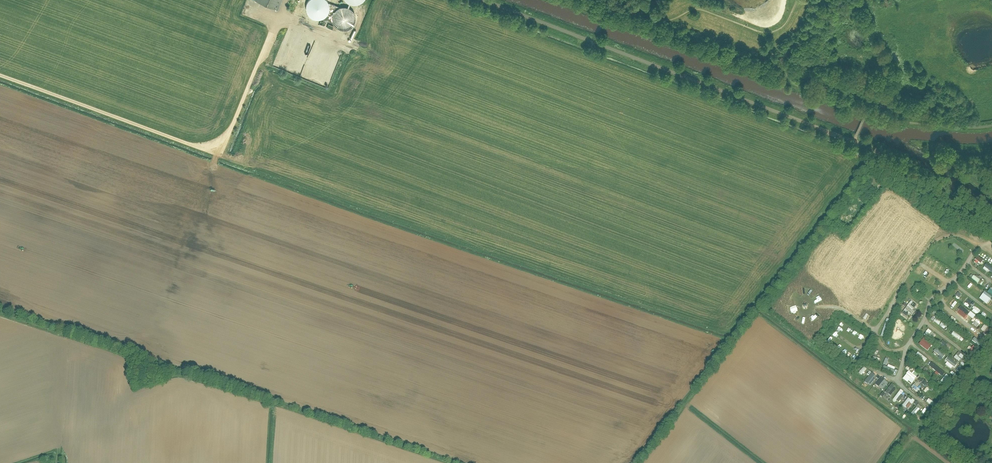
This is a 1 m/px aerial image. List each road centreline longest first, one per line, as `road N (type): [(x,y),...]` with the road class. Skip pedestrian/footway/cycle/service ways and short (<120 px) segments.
road 1 (unclassified): [(870,148),(484,0)]

